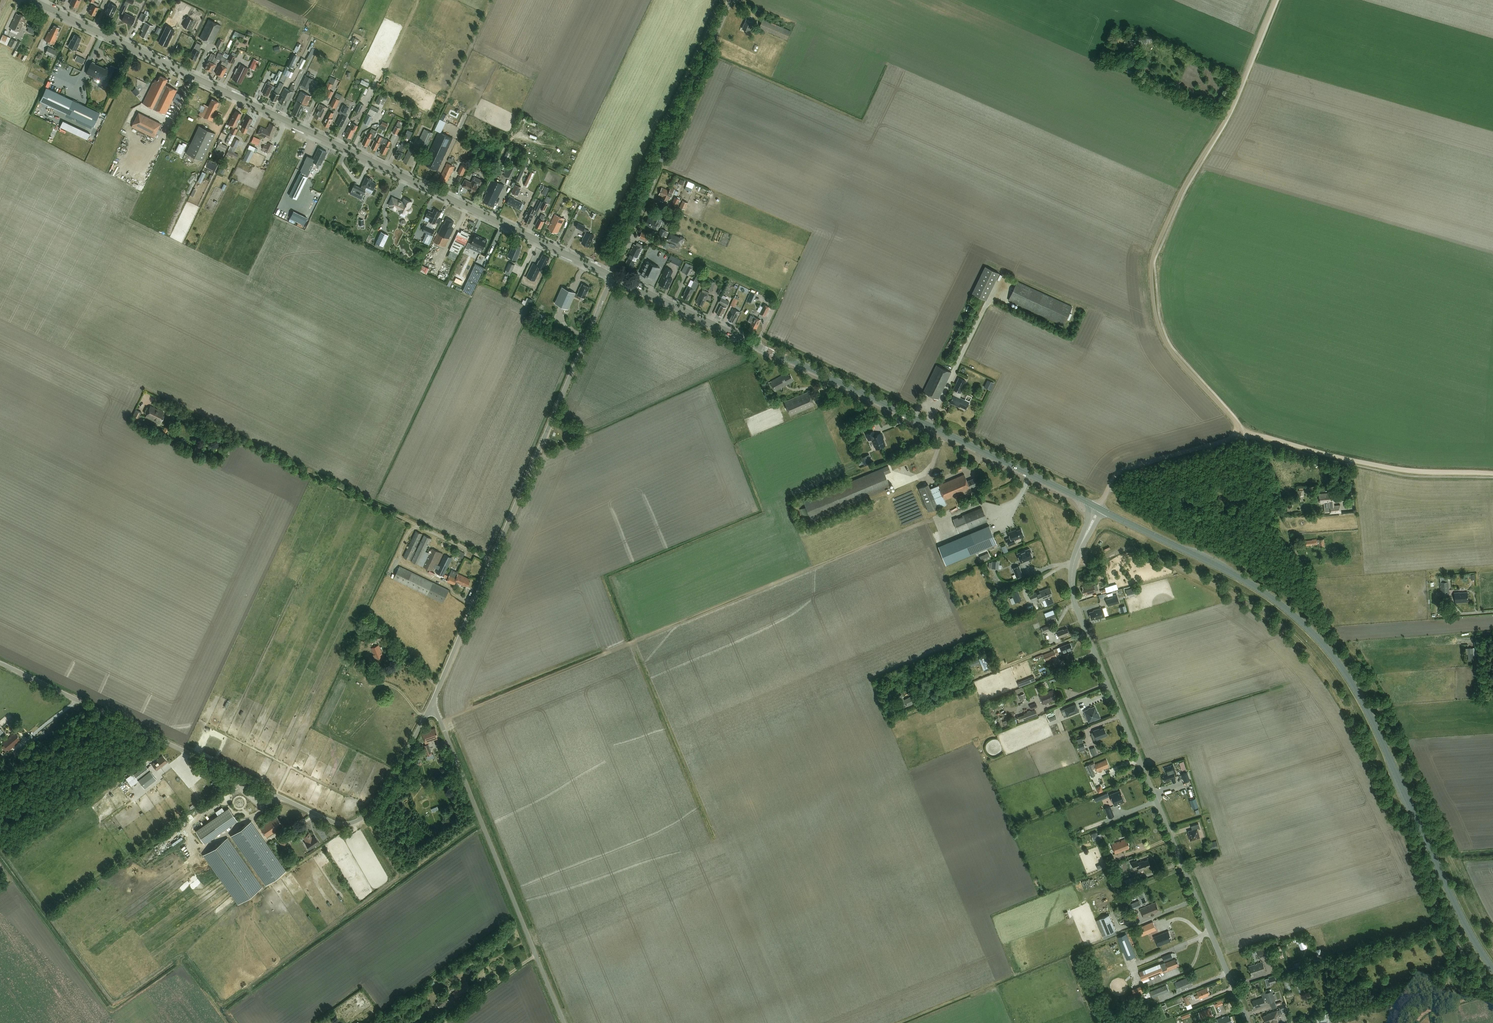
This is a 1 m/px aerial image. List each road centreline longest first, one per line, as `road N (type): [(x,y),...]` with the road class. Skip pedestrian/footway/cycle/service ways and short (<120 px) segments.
road 1 (primary): [(613,276),(31,0)]
road 2 (primary): [(1492,970),(1355,689),(1324,645),(1244,581),(1098,508)]
road 3 (residential): [(1248,1022),(1076,607),(1075,560),(1098,508)]
road 4 (primary): [(1098,508),(613,276)]
road 5 (unclassified): [(0,664),(345,824),(385,793),(432,704)]
road 6 (track): [(1275,0),(1228,116),(1183,187),(1152,260),(1167,344),(1244,433)]
road 7 (unclassified): [(432,704),(613,276)]
road 8 (track): [(492,561),(158,400)]
road 9 (unclassified): [(565,1022),(432,704)]
road 10 (unclassified): [(613,276),(727,0)]
road 11 (track): [(1244,433),(1411,472),(1492,474)]
road 12 (track): [(1129,468),(1244,433)]

